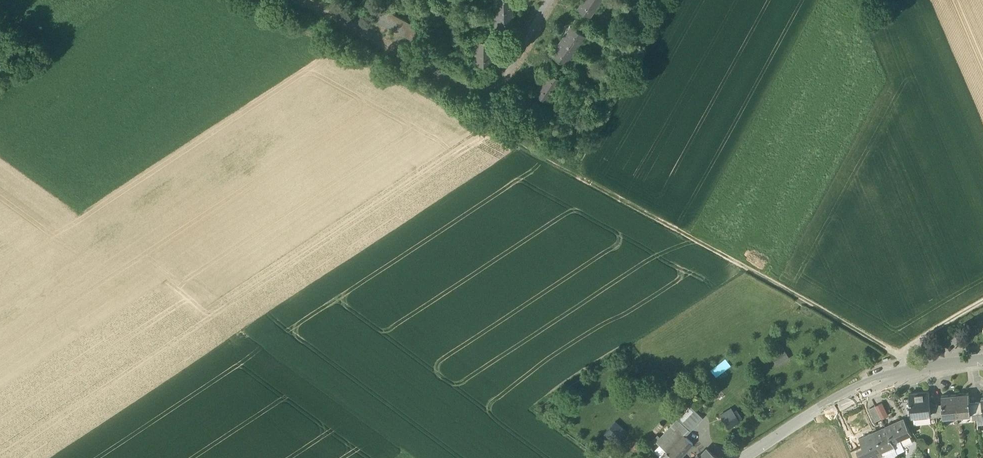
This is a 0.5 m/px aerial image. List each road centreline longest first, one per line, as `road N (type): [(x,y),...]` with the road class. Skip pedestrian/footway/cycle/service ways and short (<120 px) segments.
road 1 (track): [(894,353),(240,0)]
road 2 (tertiary): [(746,457),(867,386),(982,360)]

